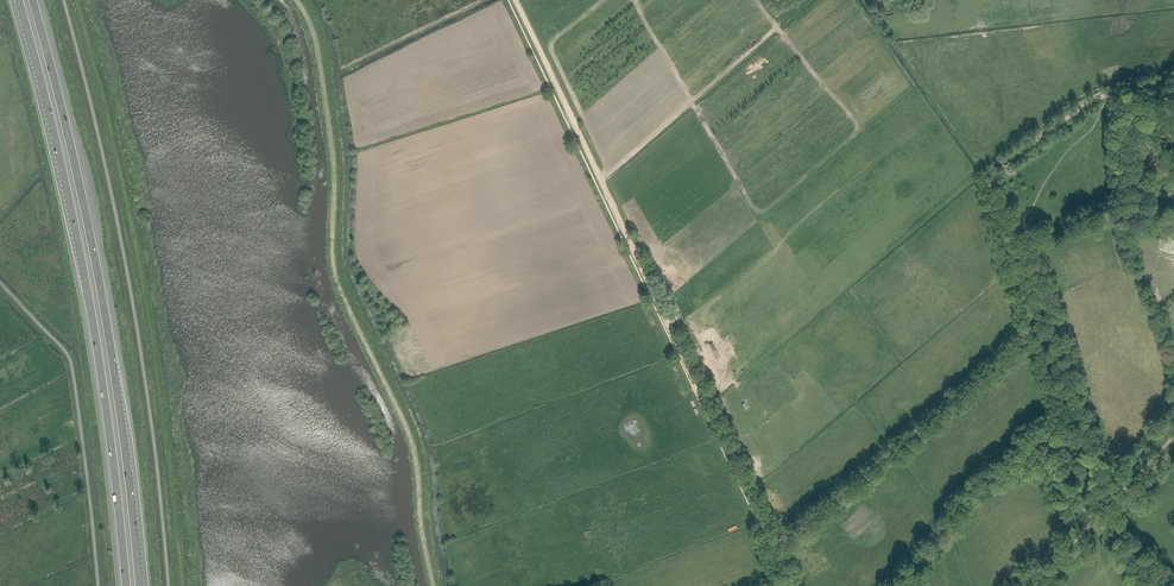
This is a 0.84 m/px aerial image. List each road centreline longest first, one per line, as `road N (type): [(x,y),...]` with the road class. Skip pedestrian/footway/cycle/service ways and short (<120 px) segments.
road 1 (track): [(775,547),(1029,333),(995,206),(995,171),(1098,98),(1173,82)]
road 2 (track): [(515,0),(773,542),(787,585)]
road 3 (motorway): [(139,585),(86,213),(31,0)]
road 4 (motorway): [(19,0),(88,291),(125,585)]
road 5 (unclassified): [(98,585),(72,366),(0,282)]
road 6 (track): [(1036,585),(1173,439)]

